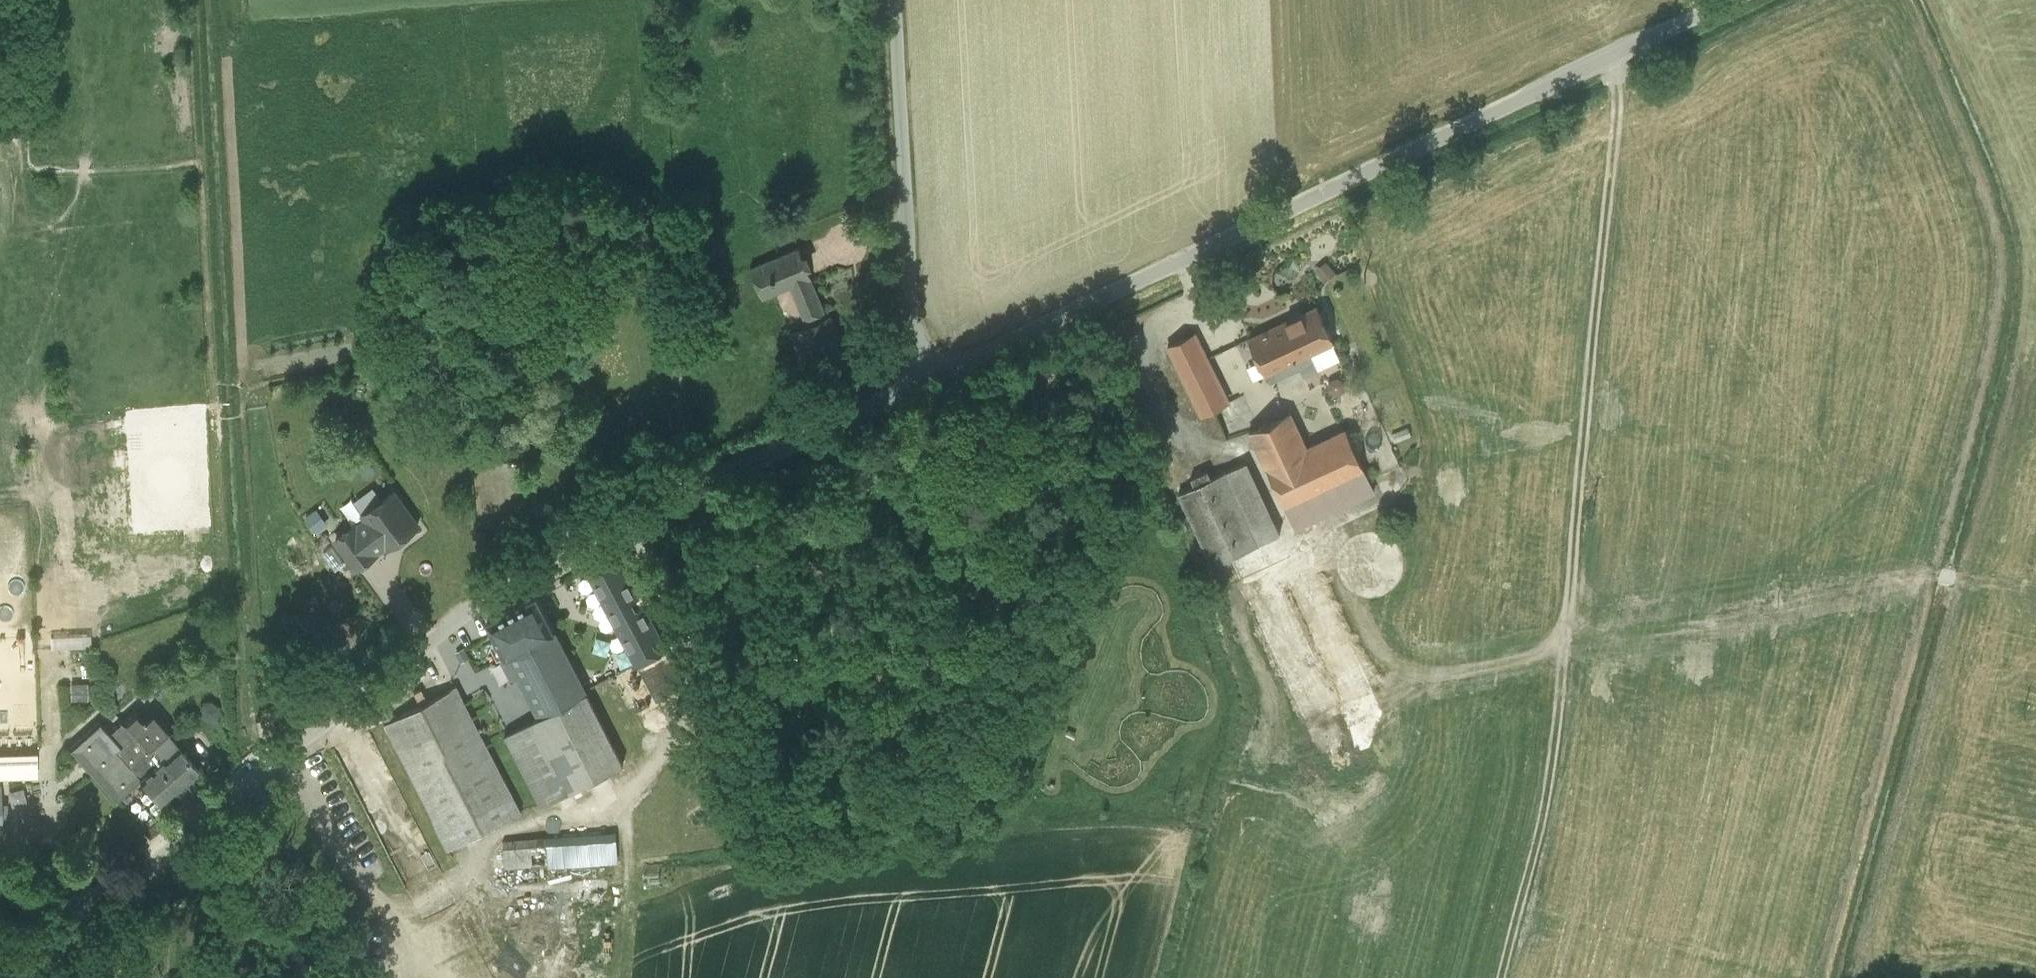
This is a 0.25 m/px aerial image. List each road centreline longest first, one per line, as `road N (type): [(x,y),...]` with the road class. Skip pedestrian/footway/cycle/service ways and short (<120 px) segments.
road 1 (track): [(1606,61),(1615,92),(1556,770),(1501,977)]
road 2 (unclassified): [(925,383),(1738,0)]
road 3 (unclassified): [(925,383),(563,550),(482,600),(254,778)]
road 4 (track): [(49,775),(22,171)]
road 5 (track): [(2008,596),(1927,579),(1566,650)]
road 6 (unclassified): [(894,0),(912,322),(925,383)]
road 7 (unclassified): [(30,977),(91,912),(254,778)]
road 8 (track): [(192,0),(201,166)]
road 9 (track): [(1405,677),(1566,650)]

